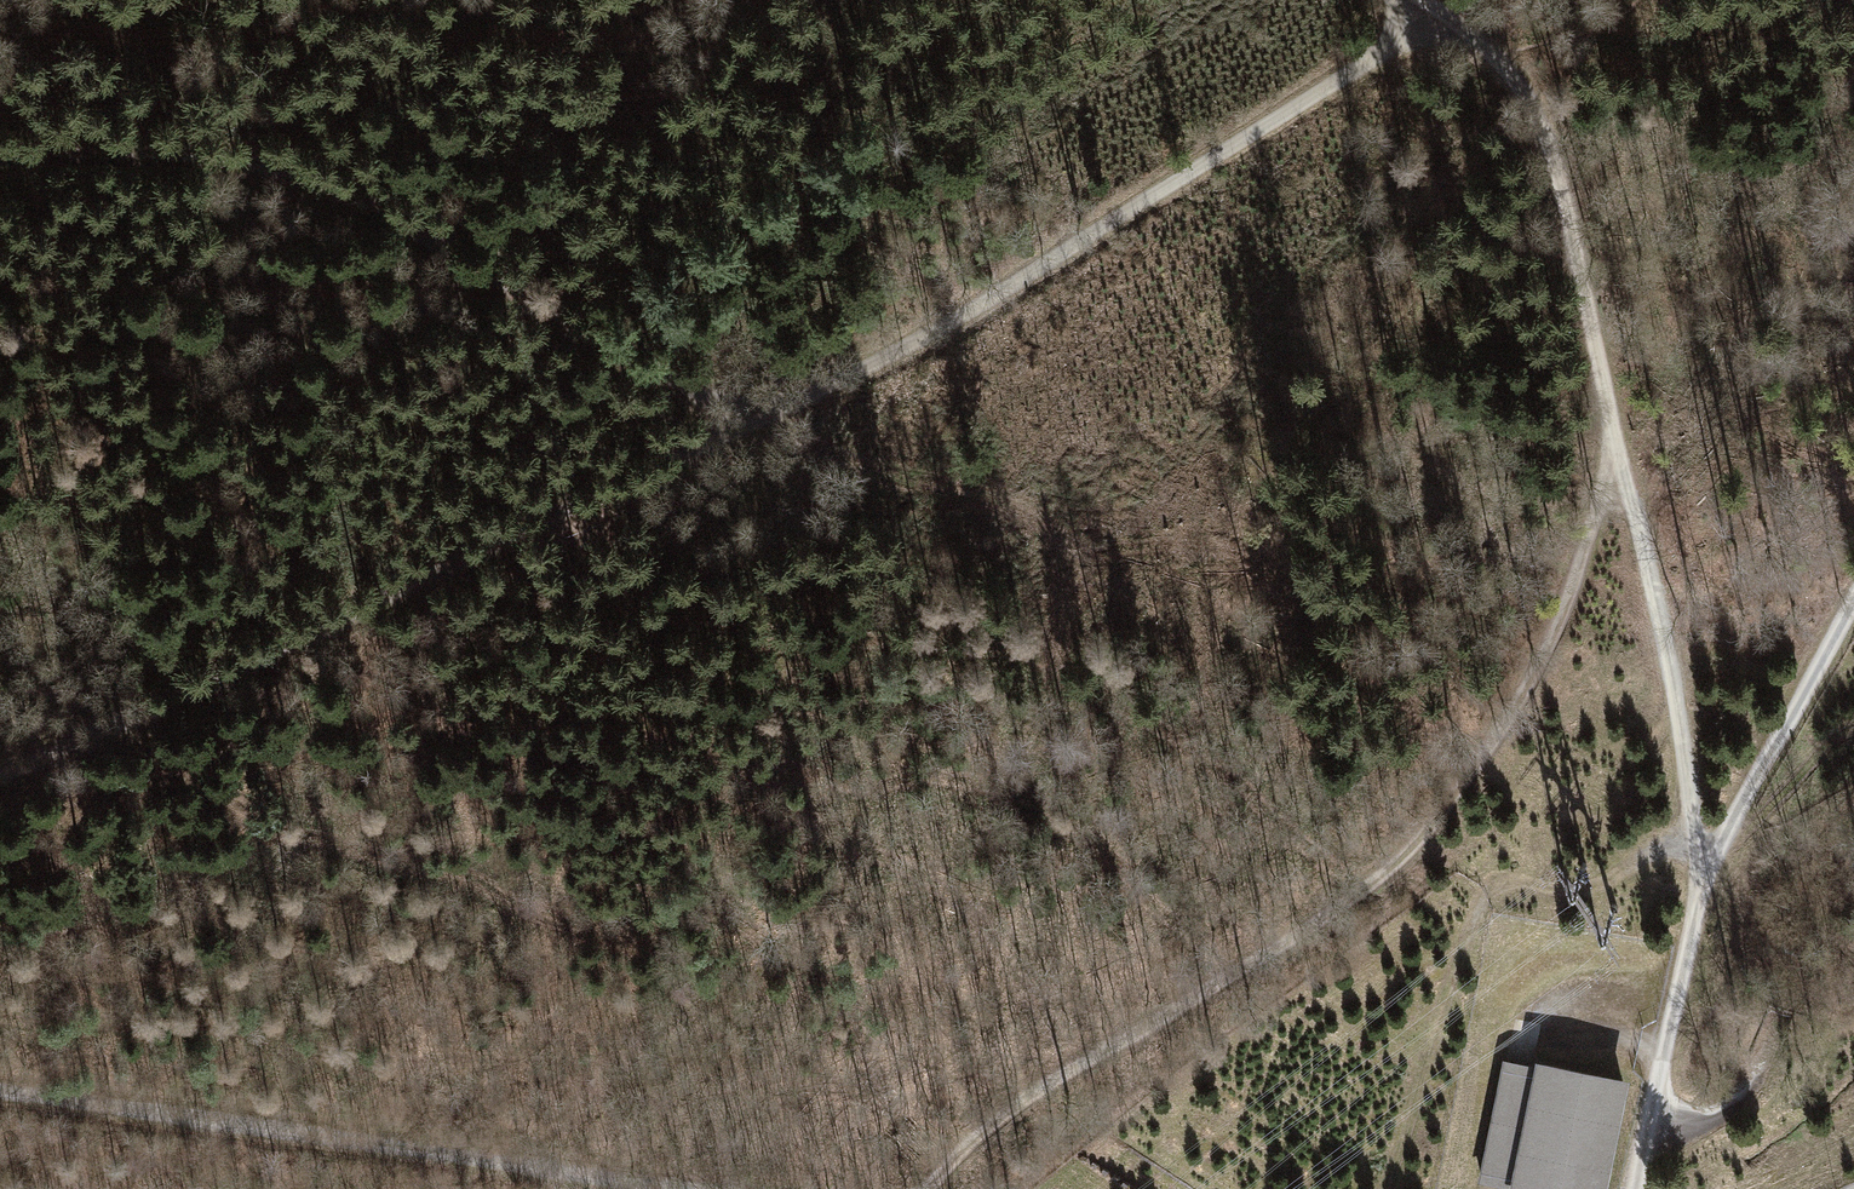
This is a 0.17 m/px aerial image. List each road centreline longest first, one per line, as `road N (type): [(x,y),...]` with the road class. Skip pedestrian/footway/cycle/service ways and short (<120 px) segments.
road 1 (track): [(1426,7),(1382,52),(1235,144),(767,416),(0,785)]
road 2 (track): [(1612,436),(1586,557),(1560,621),(1434,829),(1378,883),(1291,941),(1021,1102),(931,1188)]
road 3 (track): [(1703,879),(1670,669),(1546,139),(1493,58),(1426,7)]
road 4 (track): [(0,162),(99,150),(261,161),(767,416)]
road 5 (track): [(673,1188),(0,1089)]
road 6 (track): [(1853,600),(1703,879)]
road 7 (track): [(1703,879),(1664,1050)]

